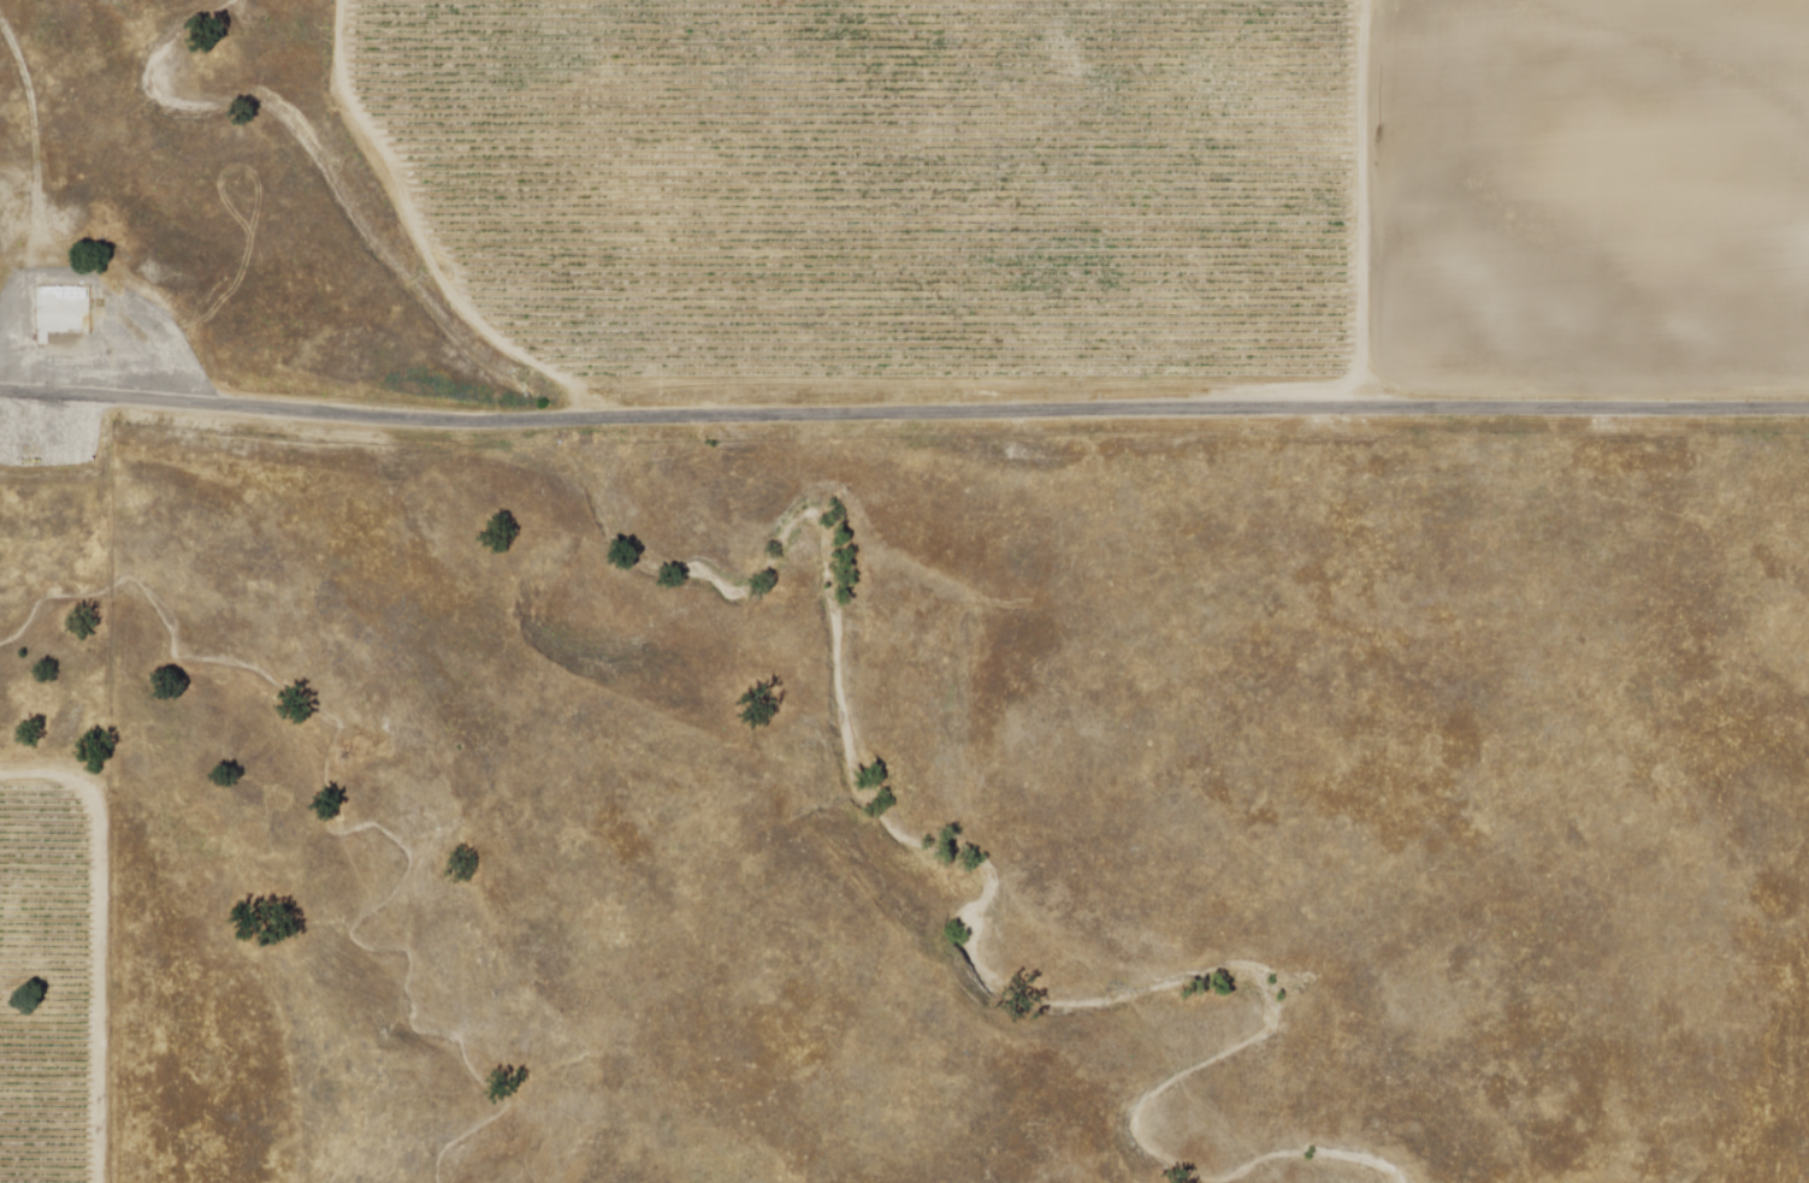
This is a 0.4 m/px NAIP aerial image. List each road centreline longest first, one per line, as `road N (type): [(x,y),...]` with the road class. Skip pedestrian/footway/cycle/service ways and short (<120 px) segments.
road 1 (track): [(37,152),(31,88),(0,22)]

